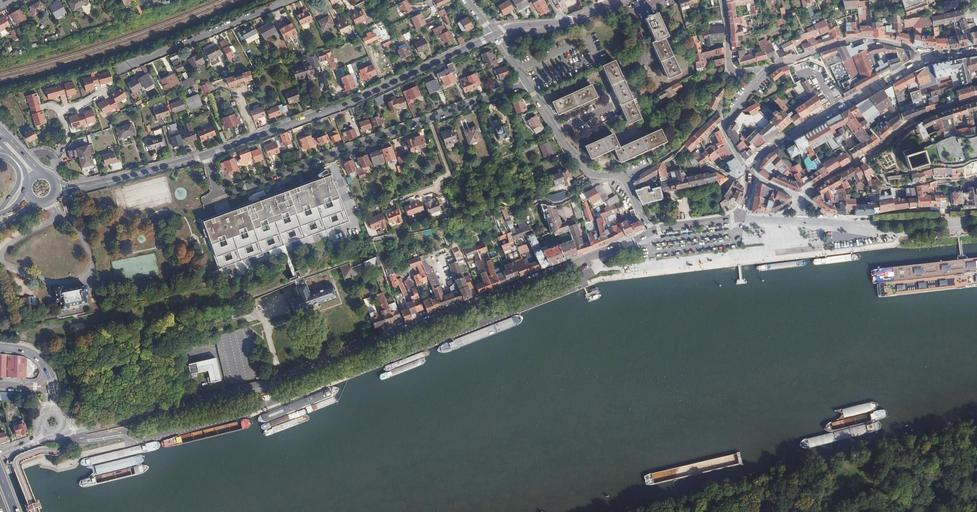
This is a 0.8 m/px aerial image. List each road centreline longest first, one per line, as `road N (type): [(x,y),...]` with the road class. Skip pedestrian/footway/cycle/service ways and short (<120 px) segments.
road 1 (residential): [(594,255),(585,280),(261,402),(134,432),(58,435)]
road 2 (secondary): [(594,255),(273,385),(89,427)]
road 3 (residential): [(206,155),(225,194),(528,84)]
road 4 (secondary): [(206,155),(361,98),(494,35)]
road 5 (secondary): [(751,176),(766,150),(930,58)]
road 6 (tertiary): [(528,84),(591,174),(624,180),(650,233)]
road 7 (residential): [(115,73),(291,0)]
road 8 (residential): [(976,99),(920,118),(815,186)]
road 9 (residential): [(763,73),(850,40),(930,58)]
road 10 (secondary): [(78,187),(206,155)]
road 11 (secondary): [(620,0),(564,23),(494,35)]
road 12 (residential): [(763,73),(725,131),(751,176)]

